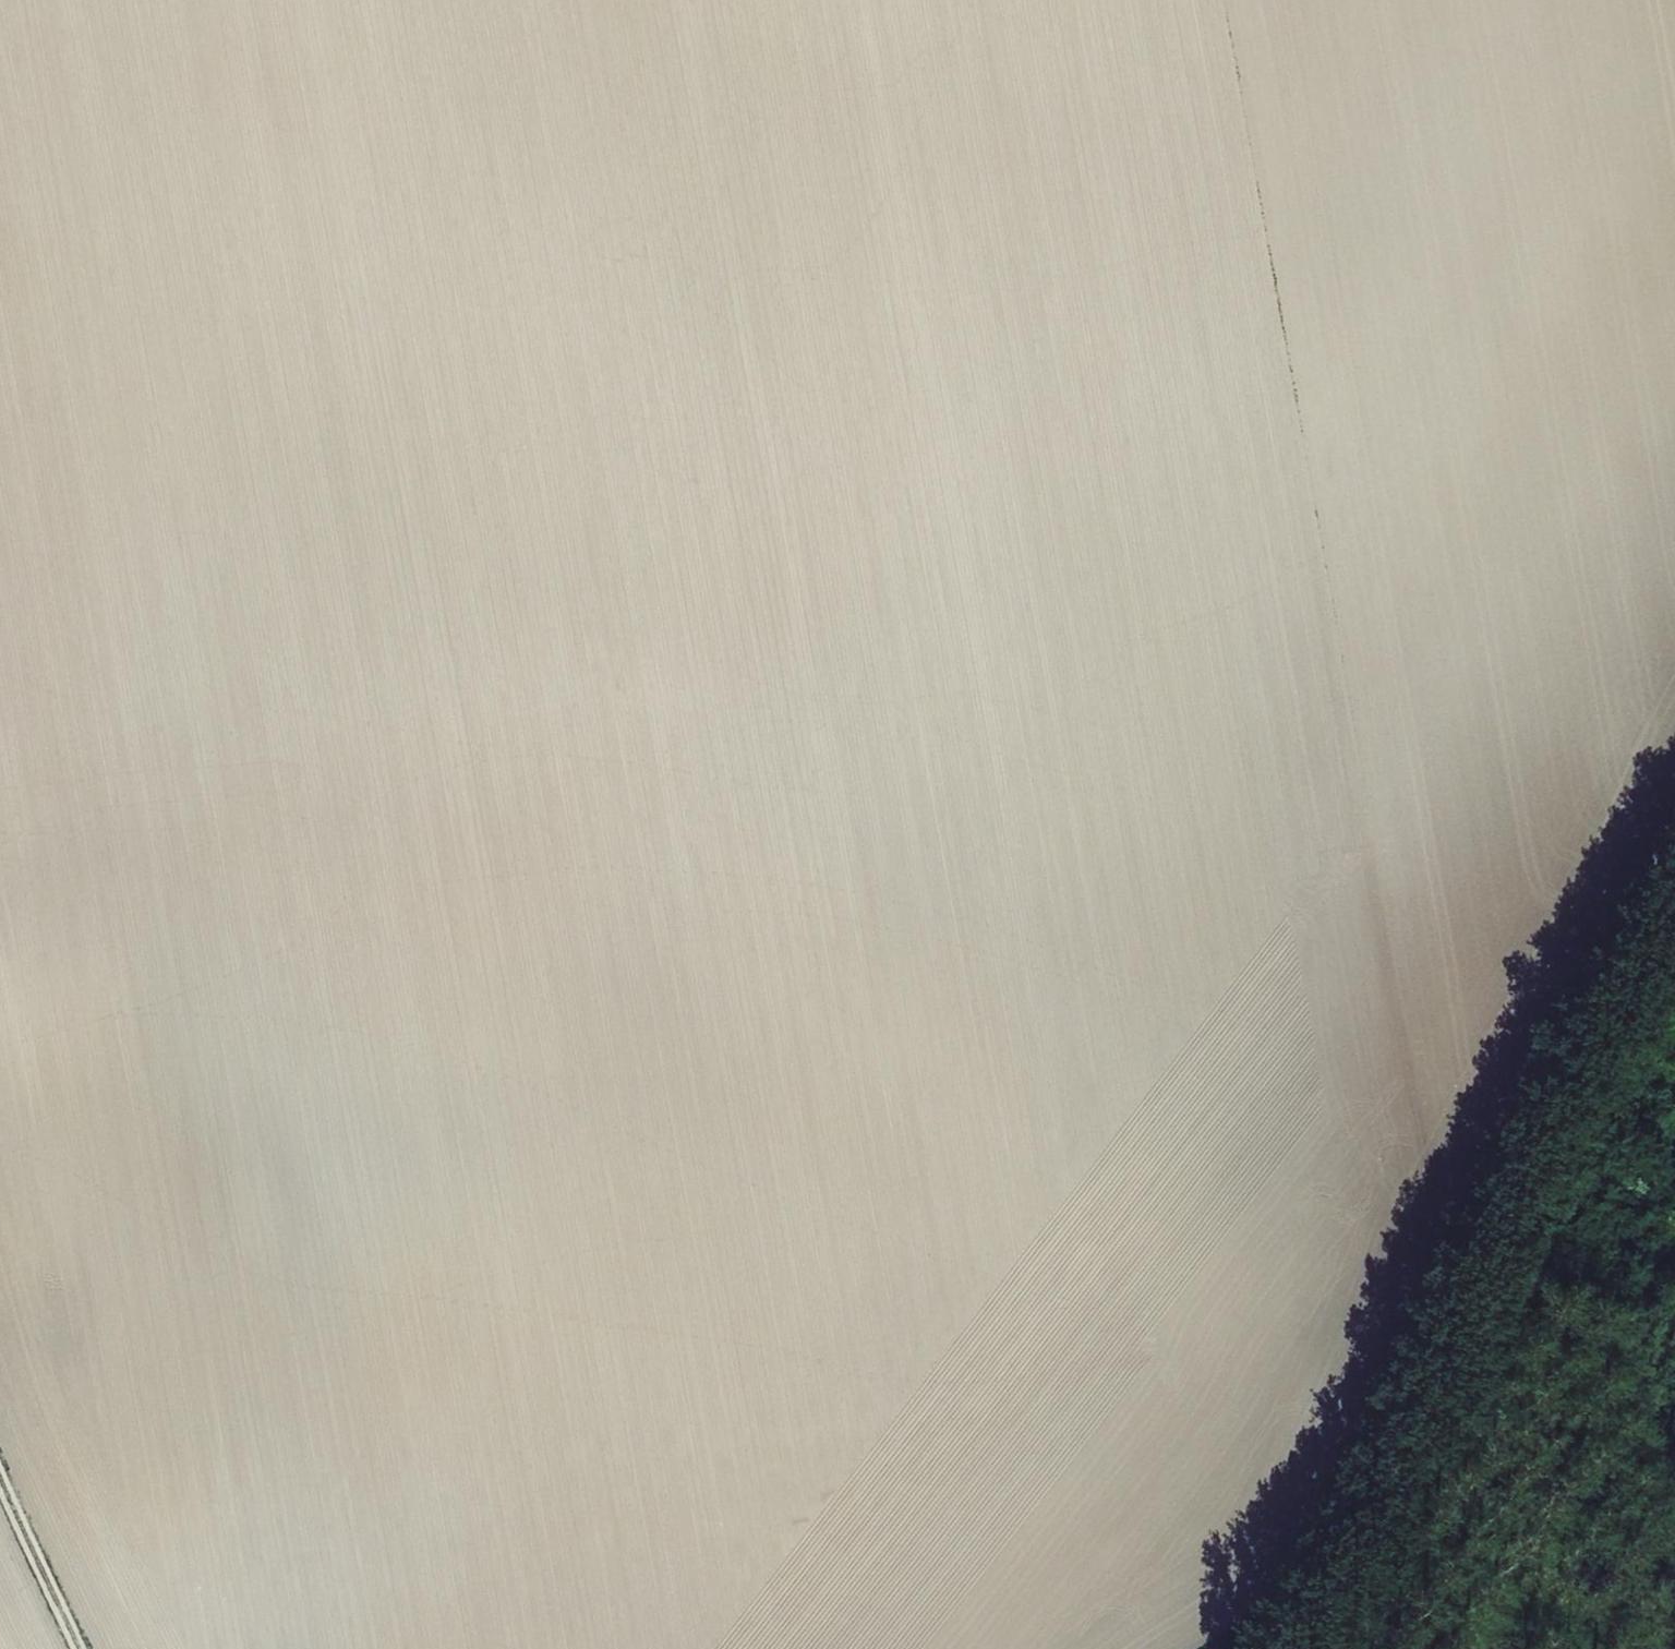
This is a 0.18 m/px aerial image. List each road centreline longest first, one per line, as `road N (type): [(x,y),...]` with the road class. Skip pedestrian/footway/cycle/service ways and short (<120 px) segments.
road 1 (track): [(1242,1648),(1318,1554),(1475,1212),(1636,951),(1674,864)]
road 2 (track): [(0,1478),(83,1648)]

